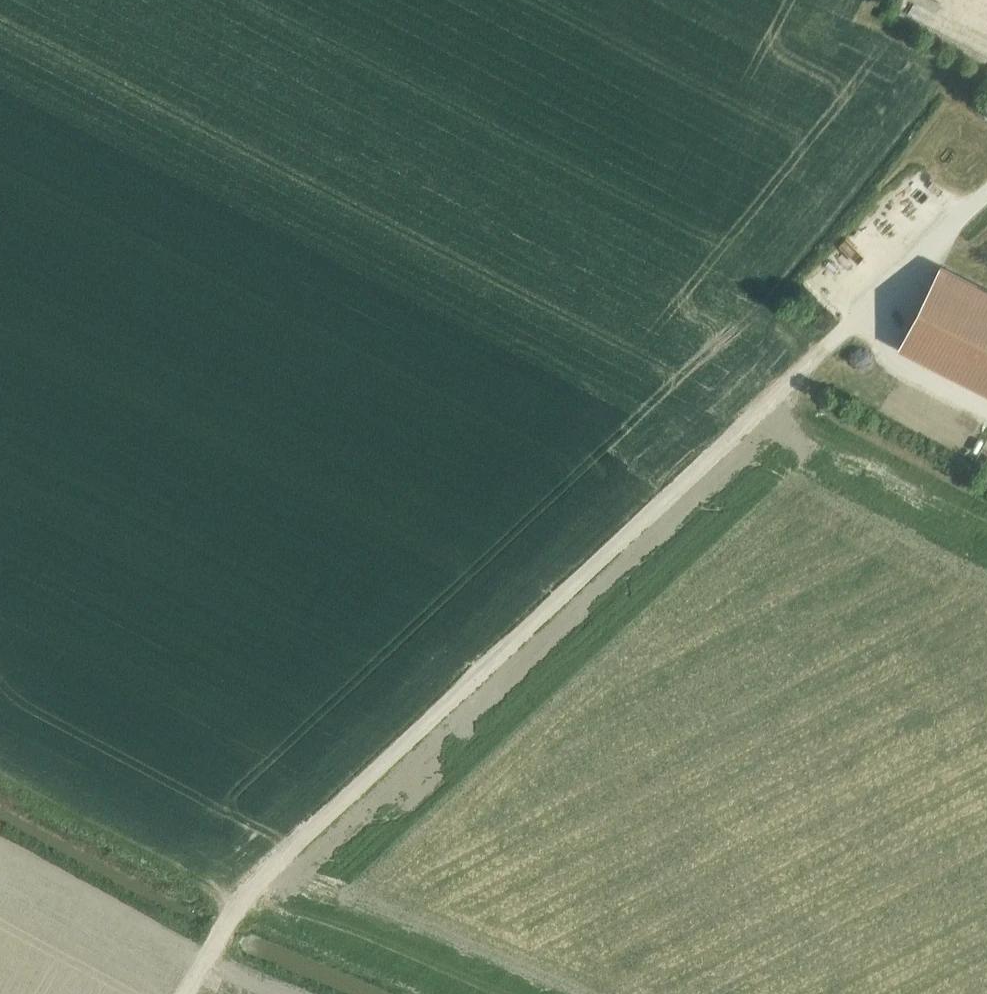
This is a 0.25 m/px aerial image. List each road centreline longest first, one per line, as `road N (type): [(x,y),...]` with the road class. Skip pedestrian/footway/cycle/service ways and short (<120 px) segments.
road 1 (track): [(184,993),(231,912),(846,335)]

